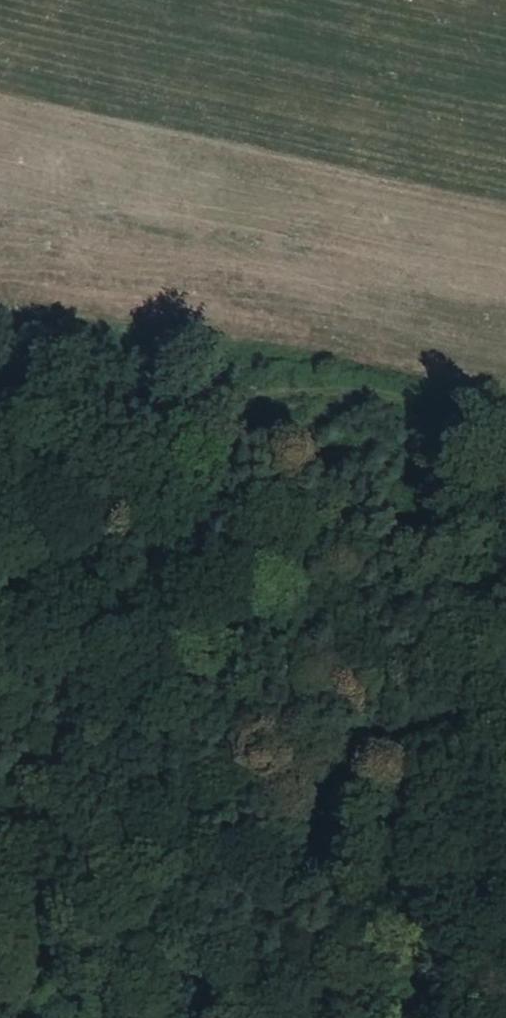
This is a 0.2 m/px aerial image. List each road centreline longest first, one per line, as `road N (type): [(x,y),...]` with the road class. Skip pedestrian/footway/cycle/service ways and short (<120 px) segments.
road 1 (track): [(0,291),(45,299),(127,366),(161,368),(181,343),(210,328),(328,389),(449,370),(505,395)]
road 2 (track): [(0,774),(20,776),(50,806),(60,861),(115,927),(250,979),(293,1017)]

